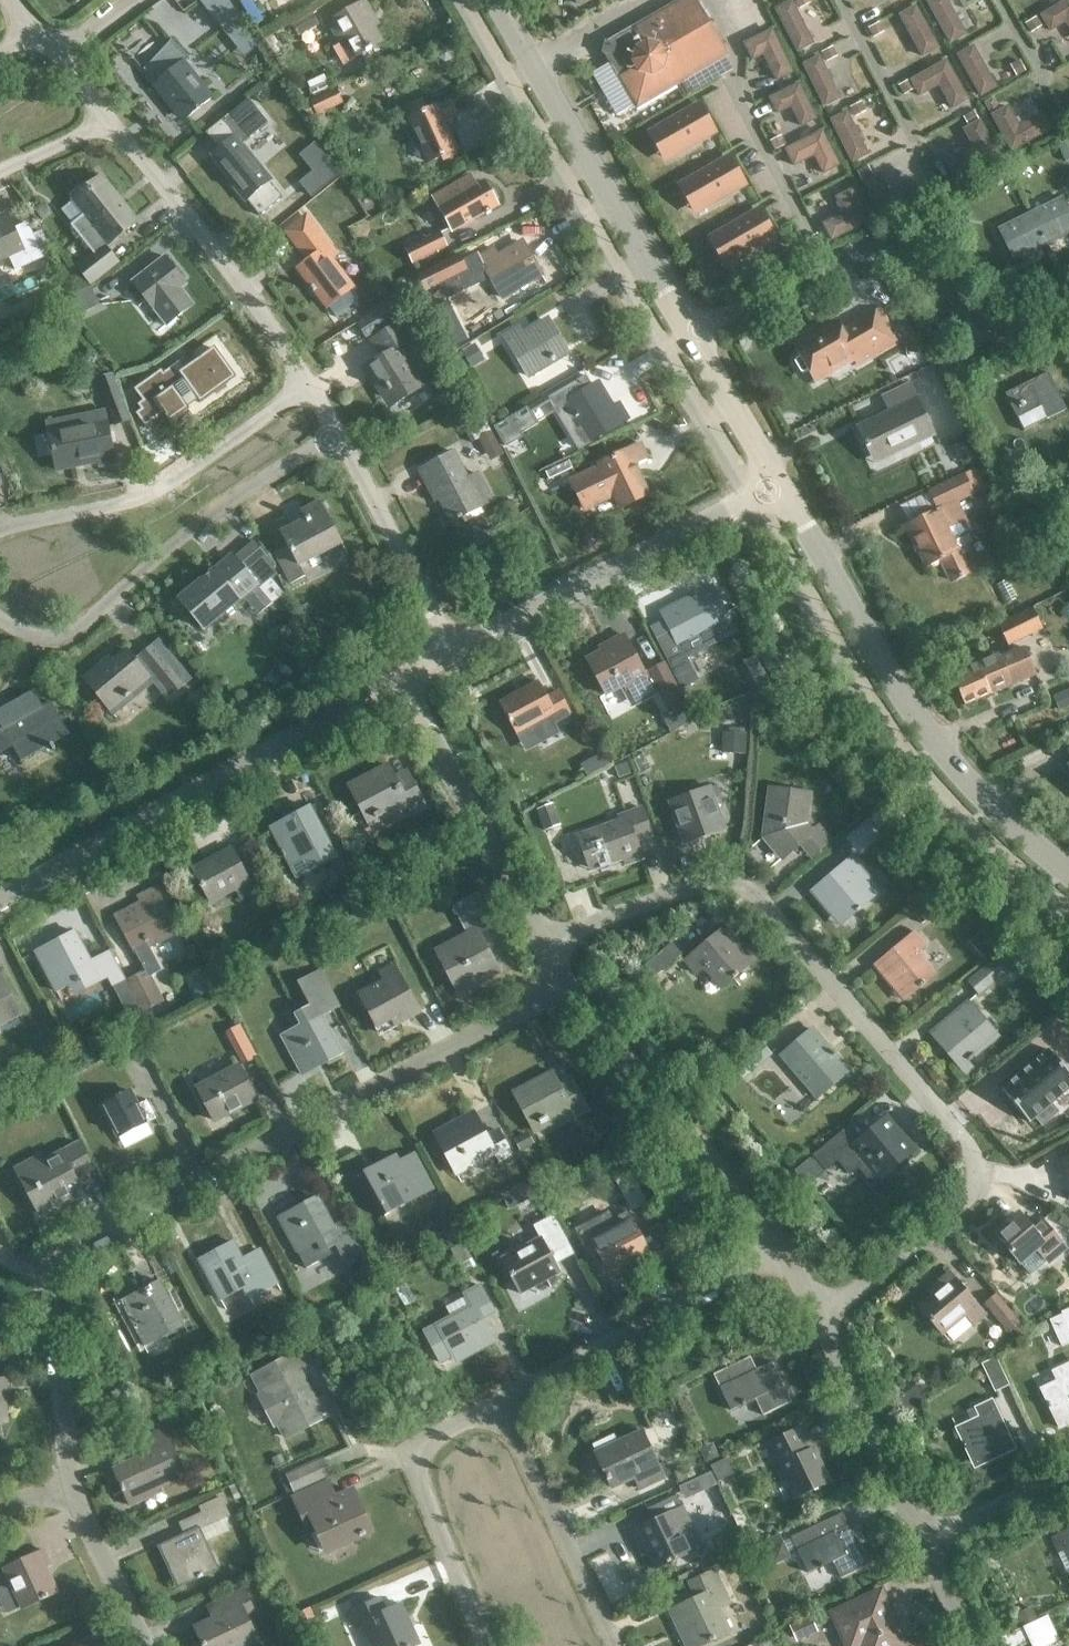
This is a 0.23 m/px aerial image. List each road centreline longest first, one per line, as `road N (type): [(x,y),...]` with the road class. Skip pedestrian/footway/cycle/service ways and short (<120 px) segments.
road 1 (residential): [(819,1320),(961,1205),(978,1175),(968,1141),(761,898),(734,881),(706,882),(543,940)]
road 2 (residential): [(71,1485),(50,1268),(563,984)]
road 3 (tertiary): [(1068,874),(989,806),(943,751),(773,490)]
road 4 (tertiary): [(0,894),(401,677)]
road 5 (residential): [(1068,307),(1024,329),(987,332),(956,316),(903,261),(868,254),(840,257),(690,334)]
road 6 (residential): [(332,434),(66,630),(39,635),(0,617)]
road 7 (tertiary): [(690,334),(500,0)]
road 8 (tertiary): [(453,649),(773,490)]
road 9 (residential): [(783,1249),(563,984)]
road 10 (residential): [(0,526),(146,493),(304,384)]
road 11 (residential): [(304,384),(208,239),(109,122)]
road 12 (residential): [(486,1645),(407,1450),(502,1398)]
road 13 (residential): [(502,1398),(783,1249)]
road 14 (residential): [(543,940),(401,677)]
road 15 (residential): [(618,1645),(502,1398)]
road 16 (residential): [(453,649),(332,434)]
road 17 (residential): [(925,1539),(819,1320)]
road 18 (tertiary): [(773,490),(690,334)]
road 19 (residential): [(144,1645),(71,1485)]
road 20 (residential): [(1068,1471),(925,1539)]

